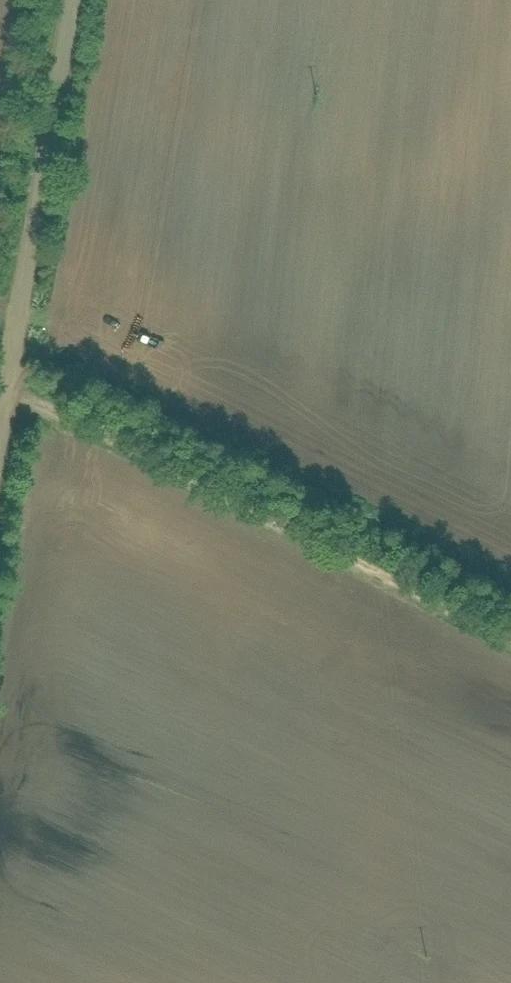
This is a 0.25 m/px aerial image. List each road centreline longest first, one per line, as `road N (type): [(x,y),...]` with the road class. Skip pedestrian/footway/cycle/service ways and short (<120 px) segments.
road 1 (unclassified): [(0,398),(70,0)]

